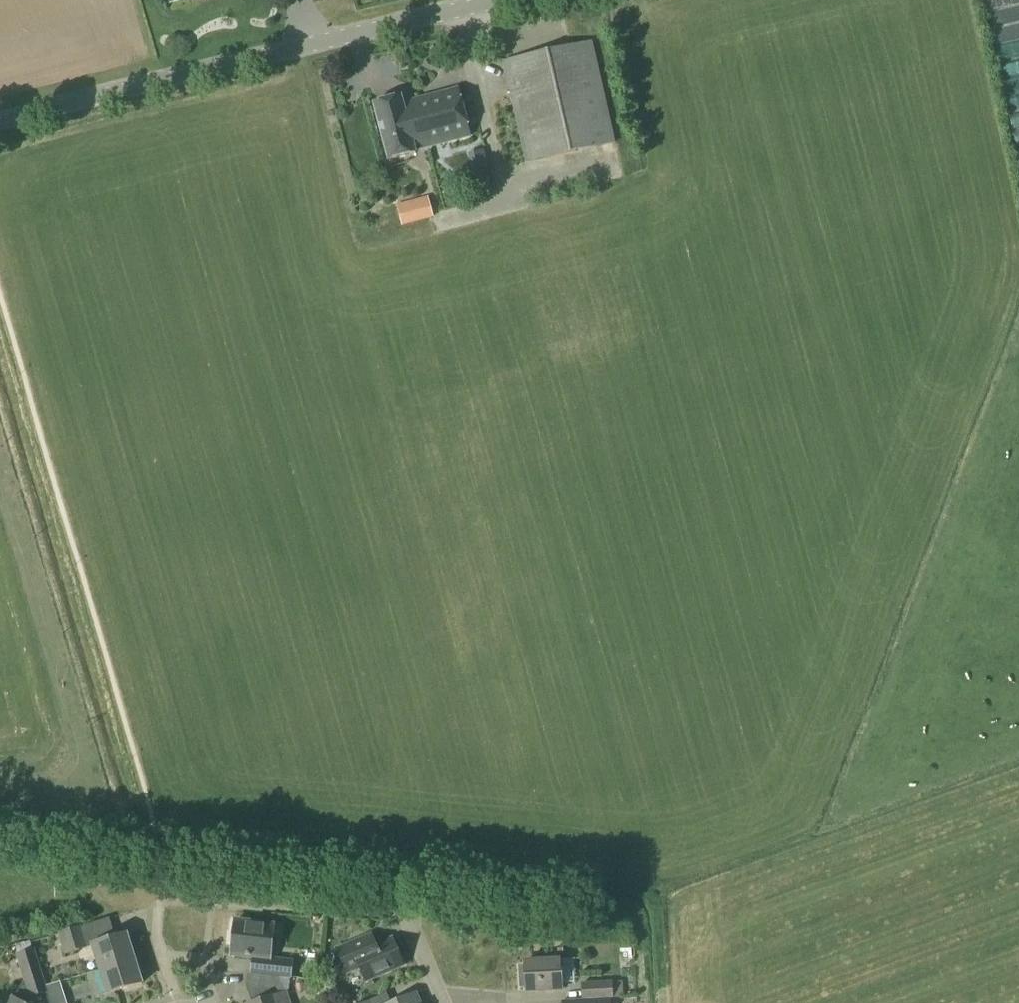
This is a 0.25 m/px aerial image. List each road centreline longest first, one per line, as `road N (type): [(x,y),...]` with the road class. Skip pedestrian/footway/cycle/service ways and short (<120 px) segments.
road 1 (tertiary): [(510,0),(0,124)]

